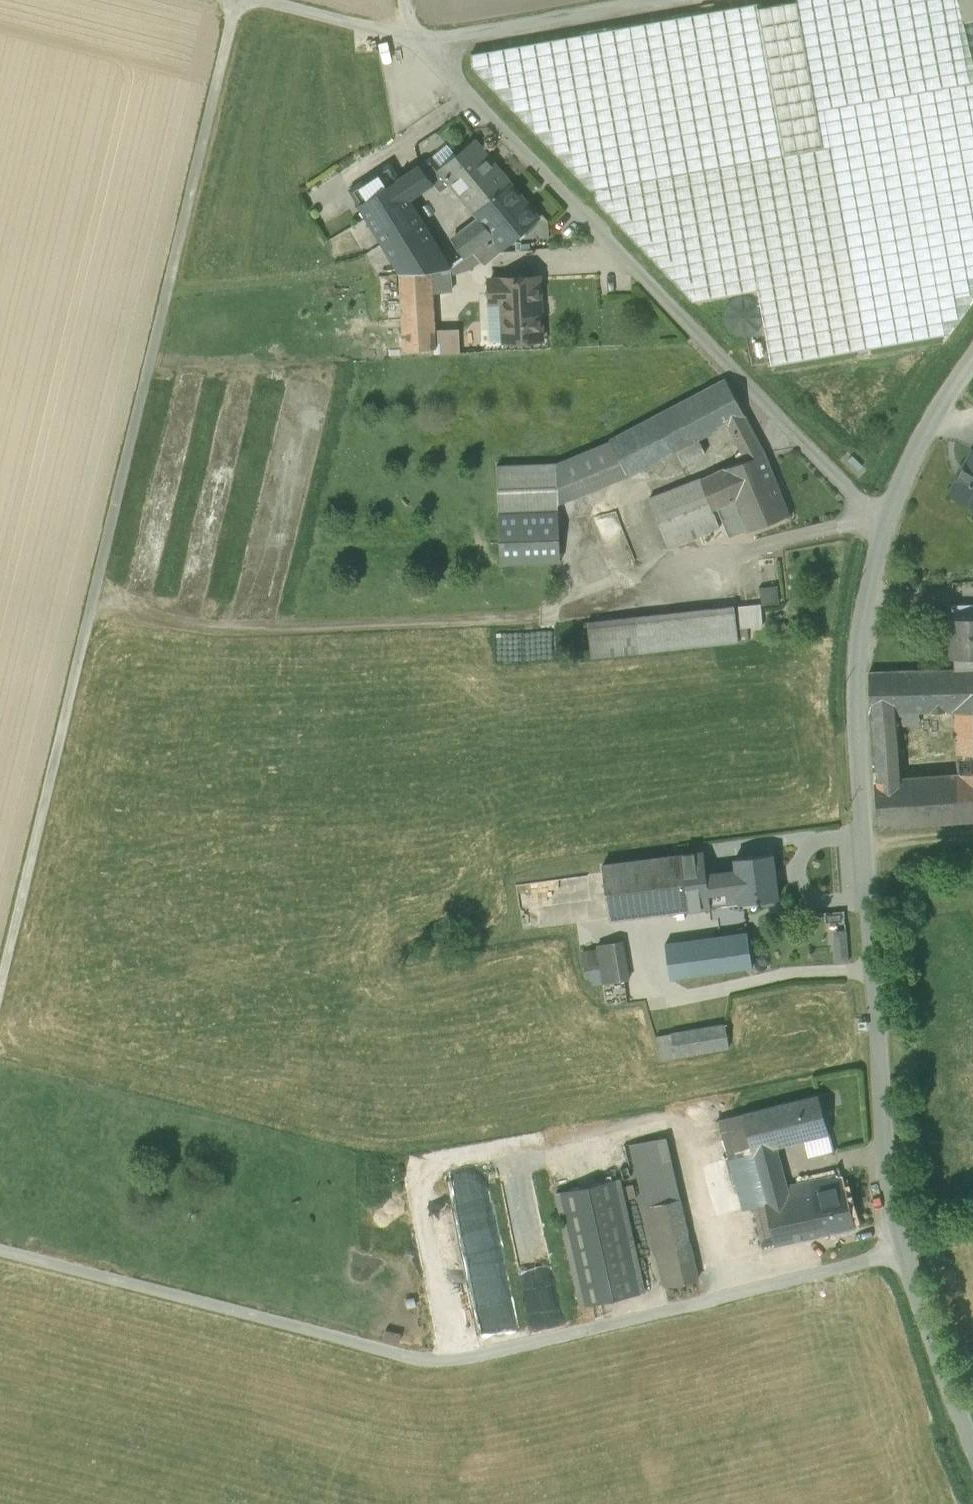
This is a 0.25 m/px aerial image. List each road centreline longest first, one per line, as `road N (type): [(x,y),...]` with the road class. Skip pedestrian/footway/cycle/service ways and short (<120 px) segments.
road 1 (track): [(238,0),(0,984)]
road 2 (unclassified): [(902,1255),(442,1362),(0,1252)]
road 3 (track): [(92,602),(225,630),(539,619),(751,549),(885,526)]
road 4 (tertiary): [(902,1255),(887,1179),(855,698),(885,526)]
road 5 (unclassified): [(412,39),(885,526)]
road 6 (residential): [(656,0),(412,39)]
road 7 (tertiary): [(972,1447),(902,1255)]
road 8 (tertiary): [(885,526),(917,450),(972,361)]
road 9 (unclassified): [(412,39),(258,0)]

